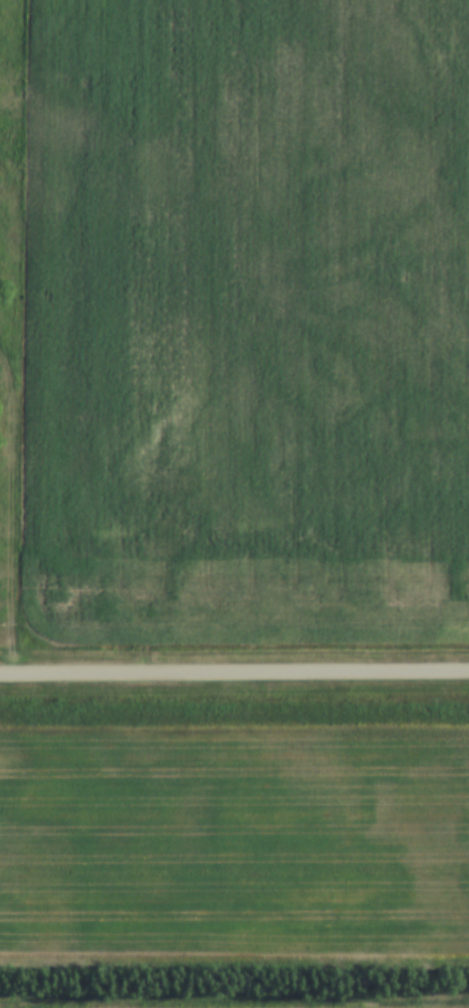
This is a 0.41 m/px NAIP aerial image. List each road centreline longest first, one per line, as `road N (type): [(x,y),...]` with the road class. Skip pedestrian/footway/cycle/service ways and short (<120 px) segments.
road 1 (residential): [(0,675),(468,671)]

